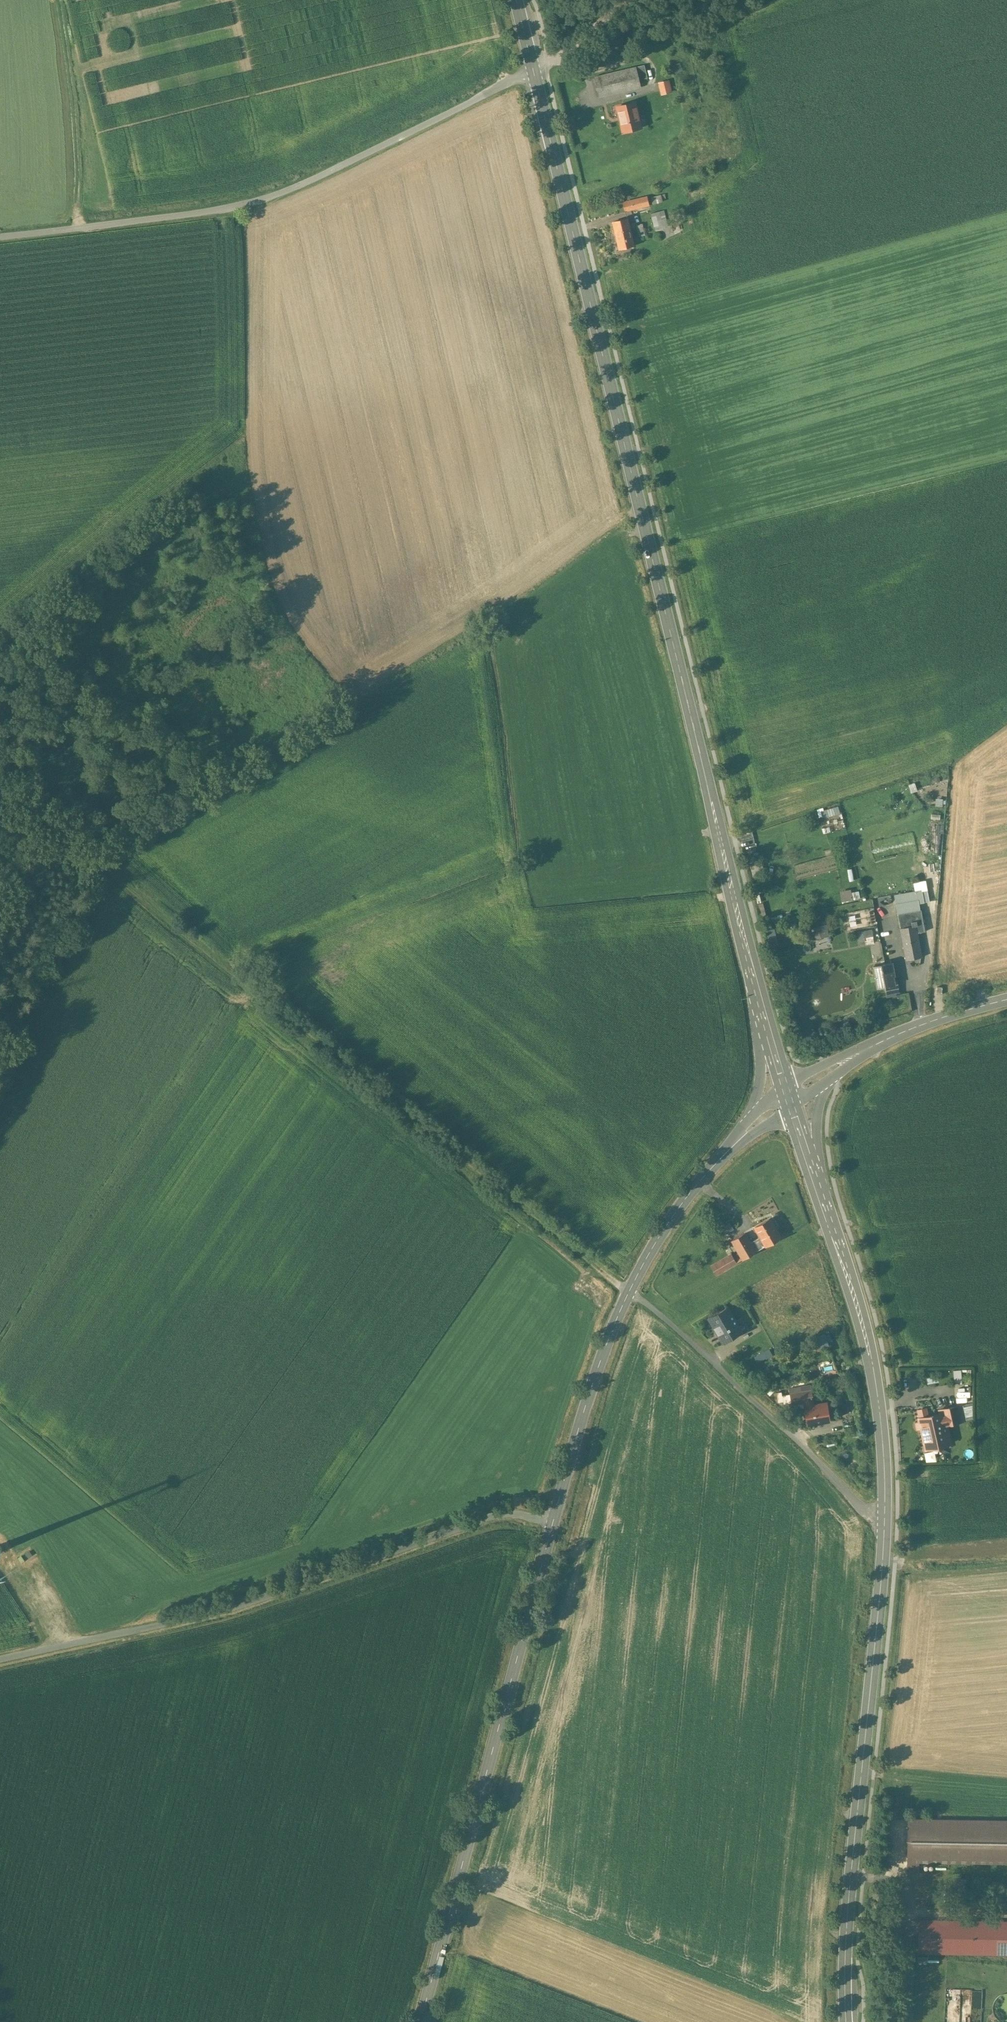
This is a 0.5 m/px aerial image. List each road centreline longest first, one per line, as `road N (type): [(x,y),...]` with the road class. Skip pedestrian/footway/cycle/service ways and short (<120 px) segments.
road 1 (secondary): [(534,71),(762,1015)]
road 2 (track): [(629,1291),(0,786)]
road 3 (residential): [(554,1521),(489,1515),(238,1604),(0,1657)]
road 4 (unclassified): [(534,71),(264,197),(204,213),(0,237)]
road 5 (tertiary): [(554,1521),(420,2021)]
road 6 (secondary): [(846,2021),(848,1925),(884,1526)]
road 7 (secondary): [(884,1526),(874,1368),(816,1179)]
road 8 (unclassified): [(629,1291),(884,1526)]
road 9 (tertiary): [(629,1291),(588,1396),(554,1521)]
road 10 (tertiary): [(718,1161),(663,1231),(629,1291)]
road 11 (tertiary): [(1006,999),(876,1045)]

